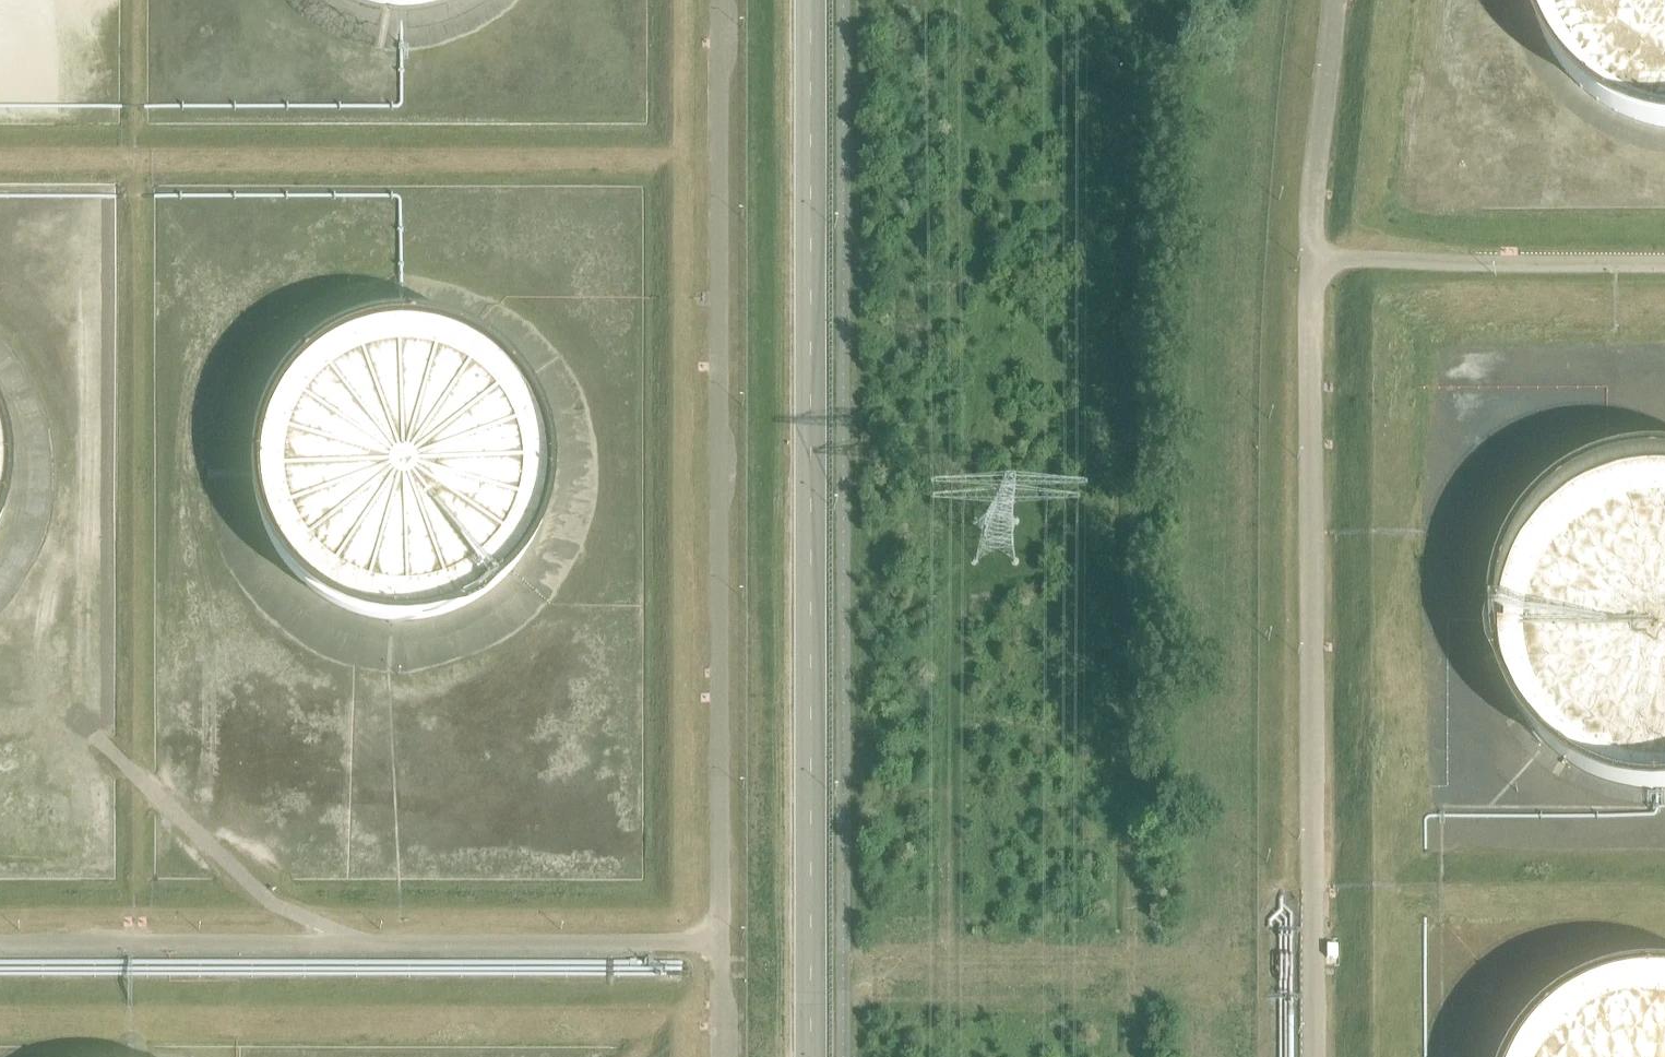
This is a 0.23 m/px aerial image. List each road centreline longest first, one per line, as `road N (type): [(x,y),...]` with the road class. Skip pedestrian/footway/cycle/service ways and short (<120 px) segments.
road 1 (unclassified): [(811,1056),(811,0)]

